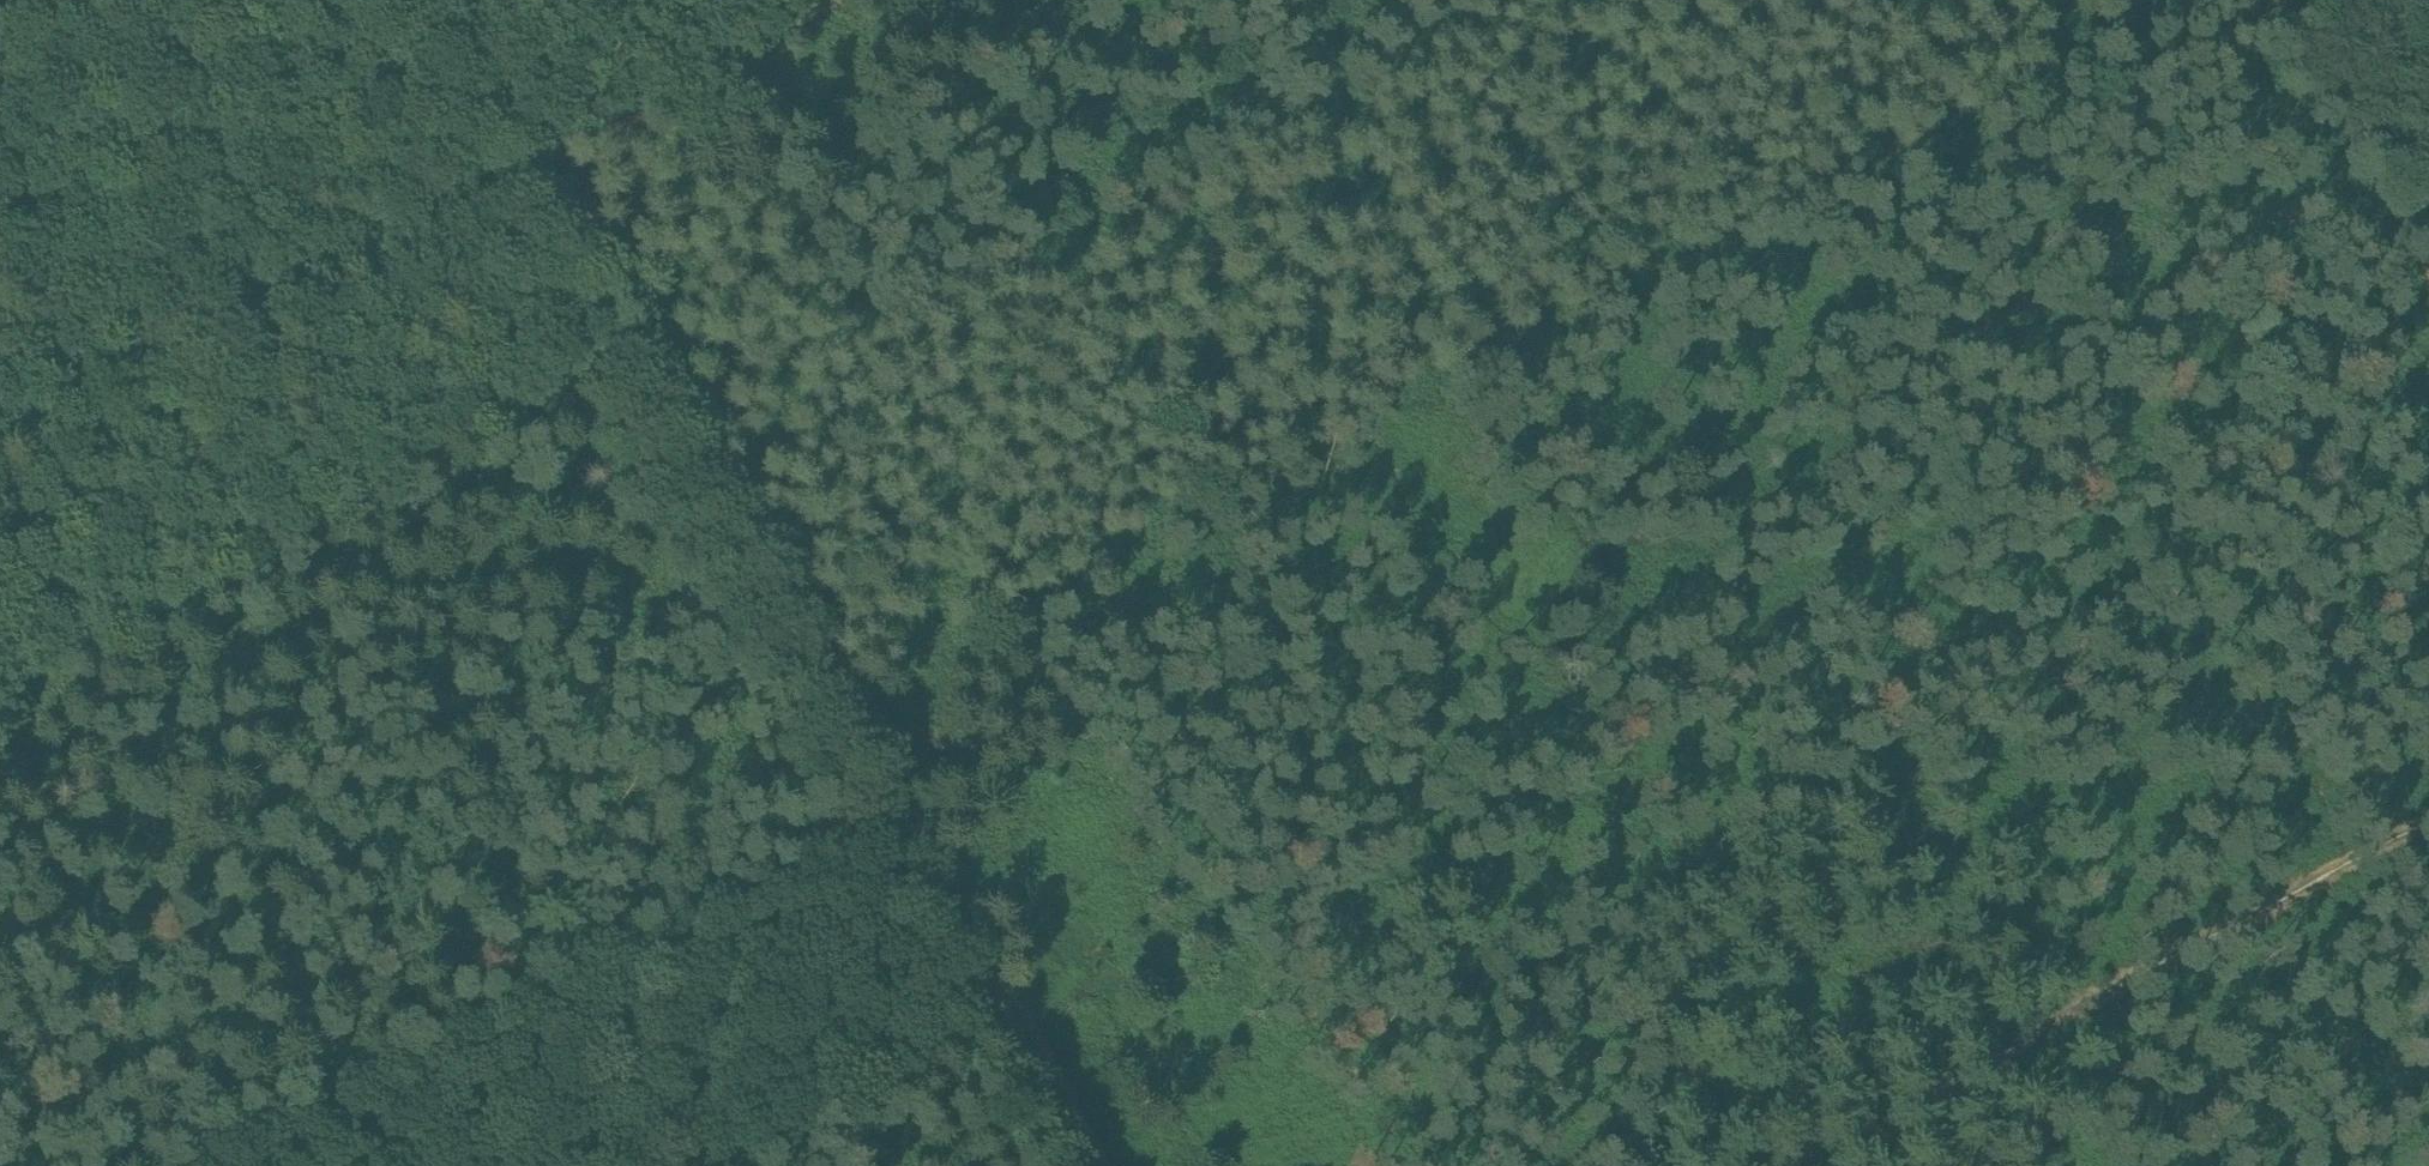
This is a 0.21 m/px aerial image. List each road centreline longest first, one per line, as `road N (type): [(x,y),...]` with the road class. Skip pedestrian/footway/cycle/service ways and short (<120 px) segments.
road 1 (track): [(546,154),(1099,1165)]
road 2 (track): [(0,444),(546,154)]
road 3 (track): [(828,0),(546,154)]
road 4 (track): [(546,154),(470,0)]

